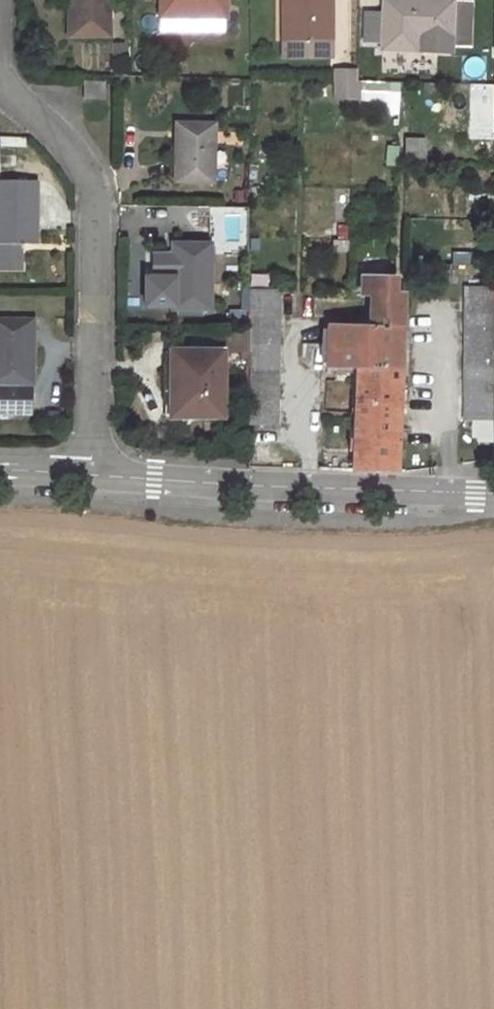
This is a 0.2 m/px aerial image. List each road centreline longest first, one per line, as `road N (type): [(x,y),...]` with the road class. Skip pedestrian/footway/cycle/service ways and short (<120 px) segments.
road 1 (residential): [(0,88),(52,136),(90,197),(83,477)]
road 2 (unclassified): [(83,477),(493,492)]

